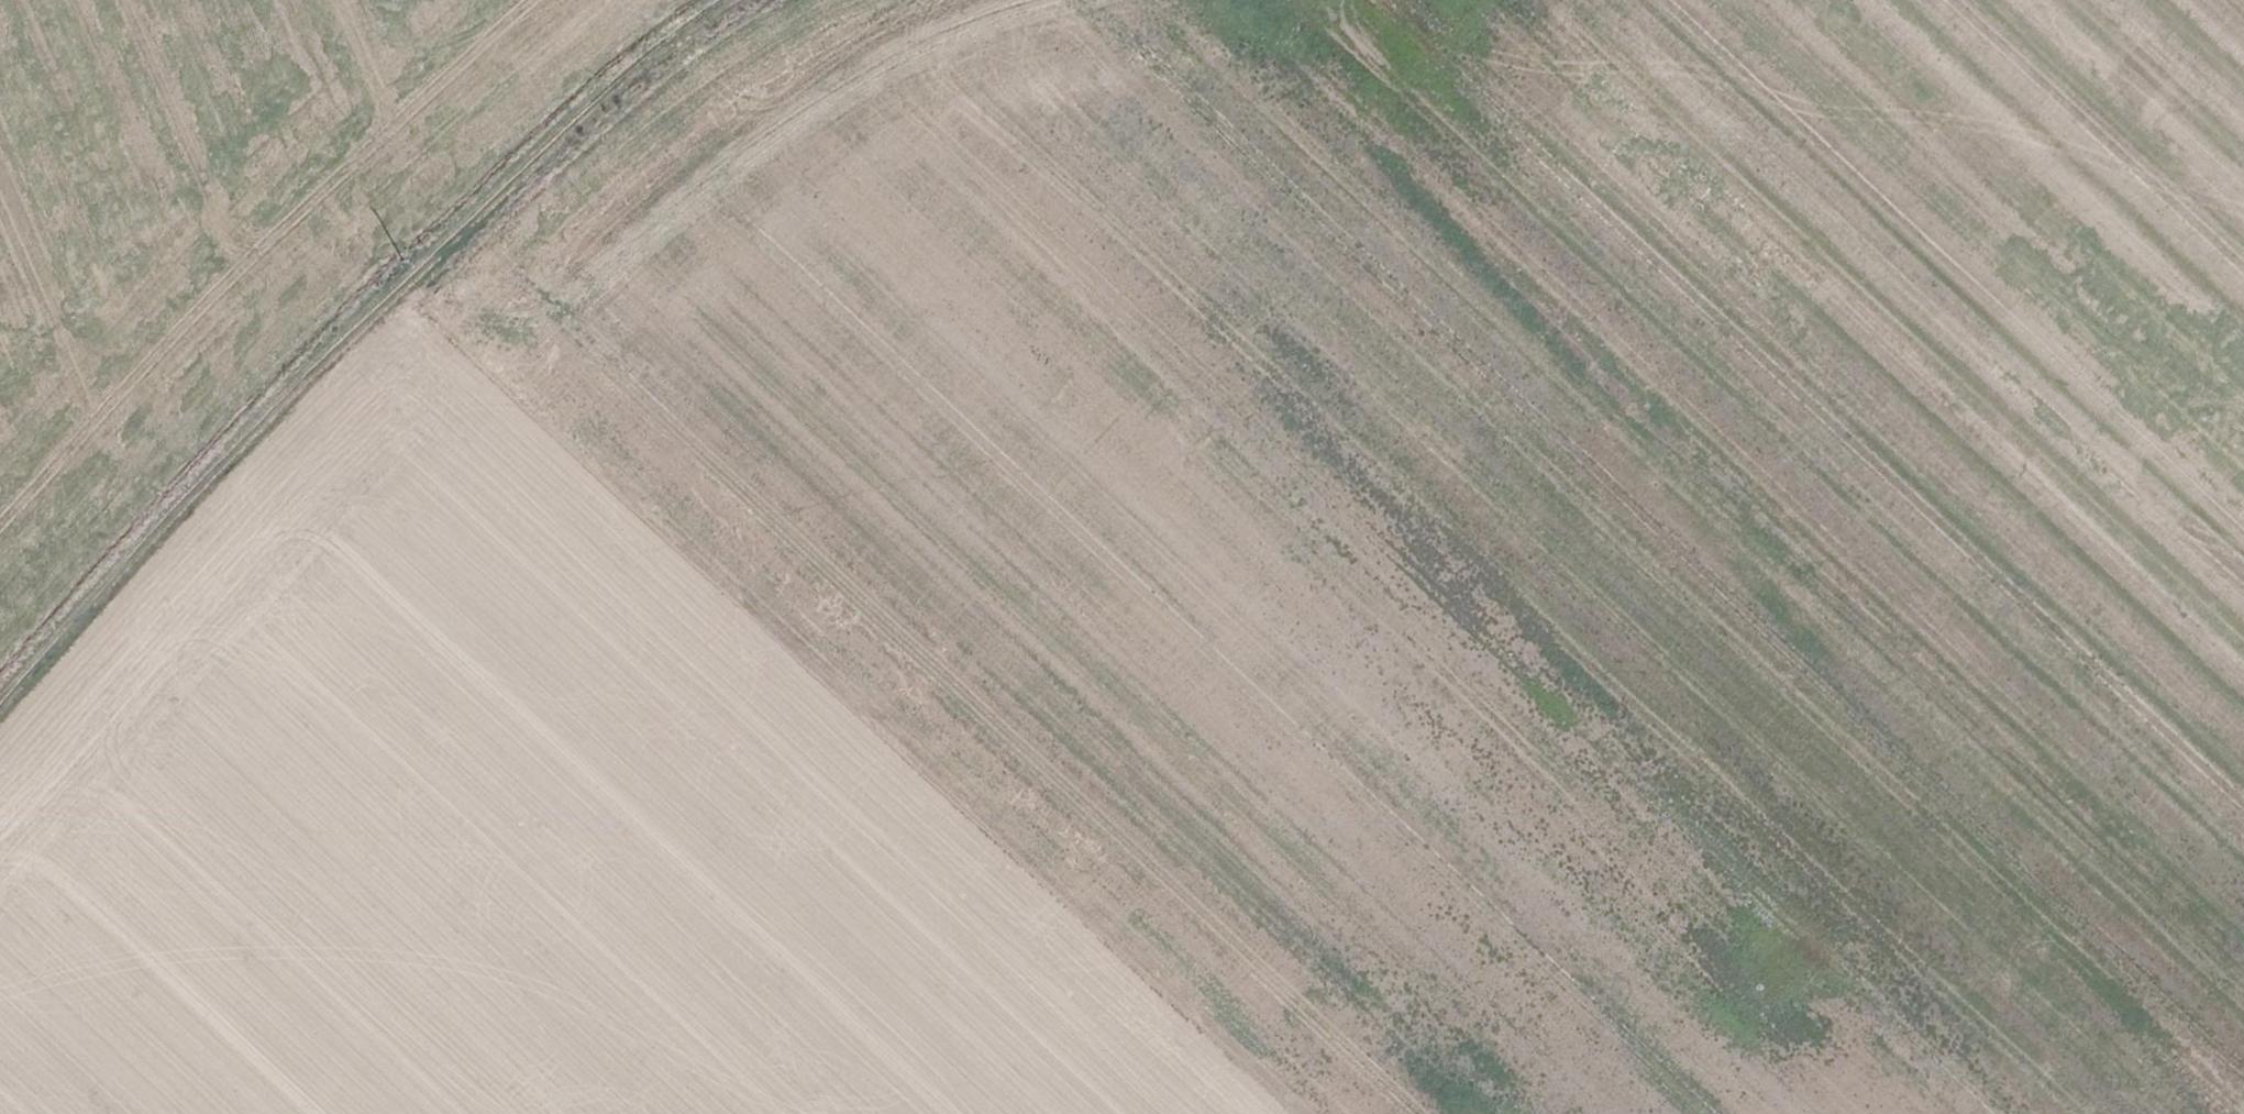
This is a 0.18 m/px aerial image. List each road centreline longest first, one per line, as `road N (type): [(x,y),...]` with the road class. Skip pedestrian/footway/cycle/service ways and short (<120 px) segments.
road 1 (track): [(0,712),(390,304),(629,81),(740,0)]

